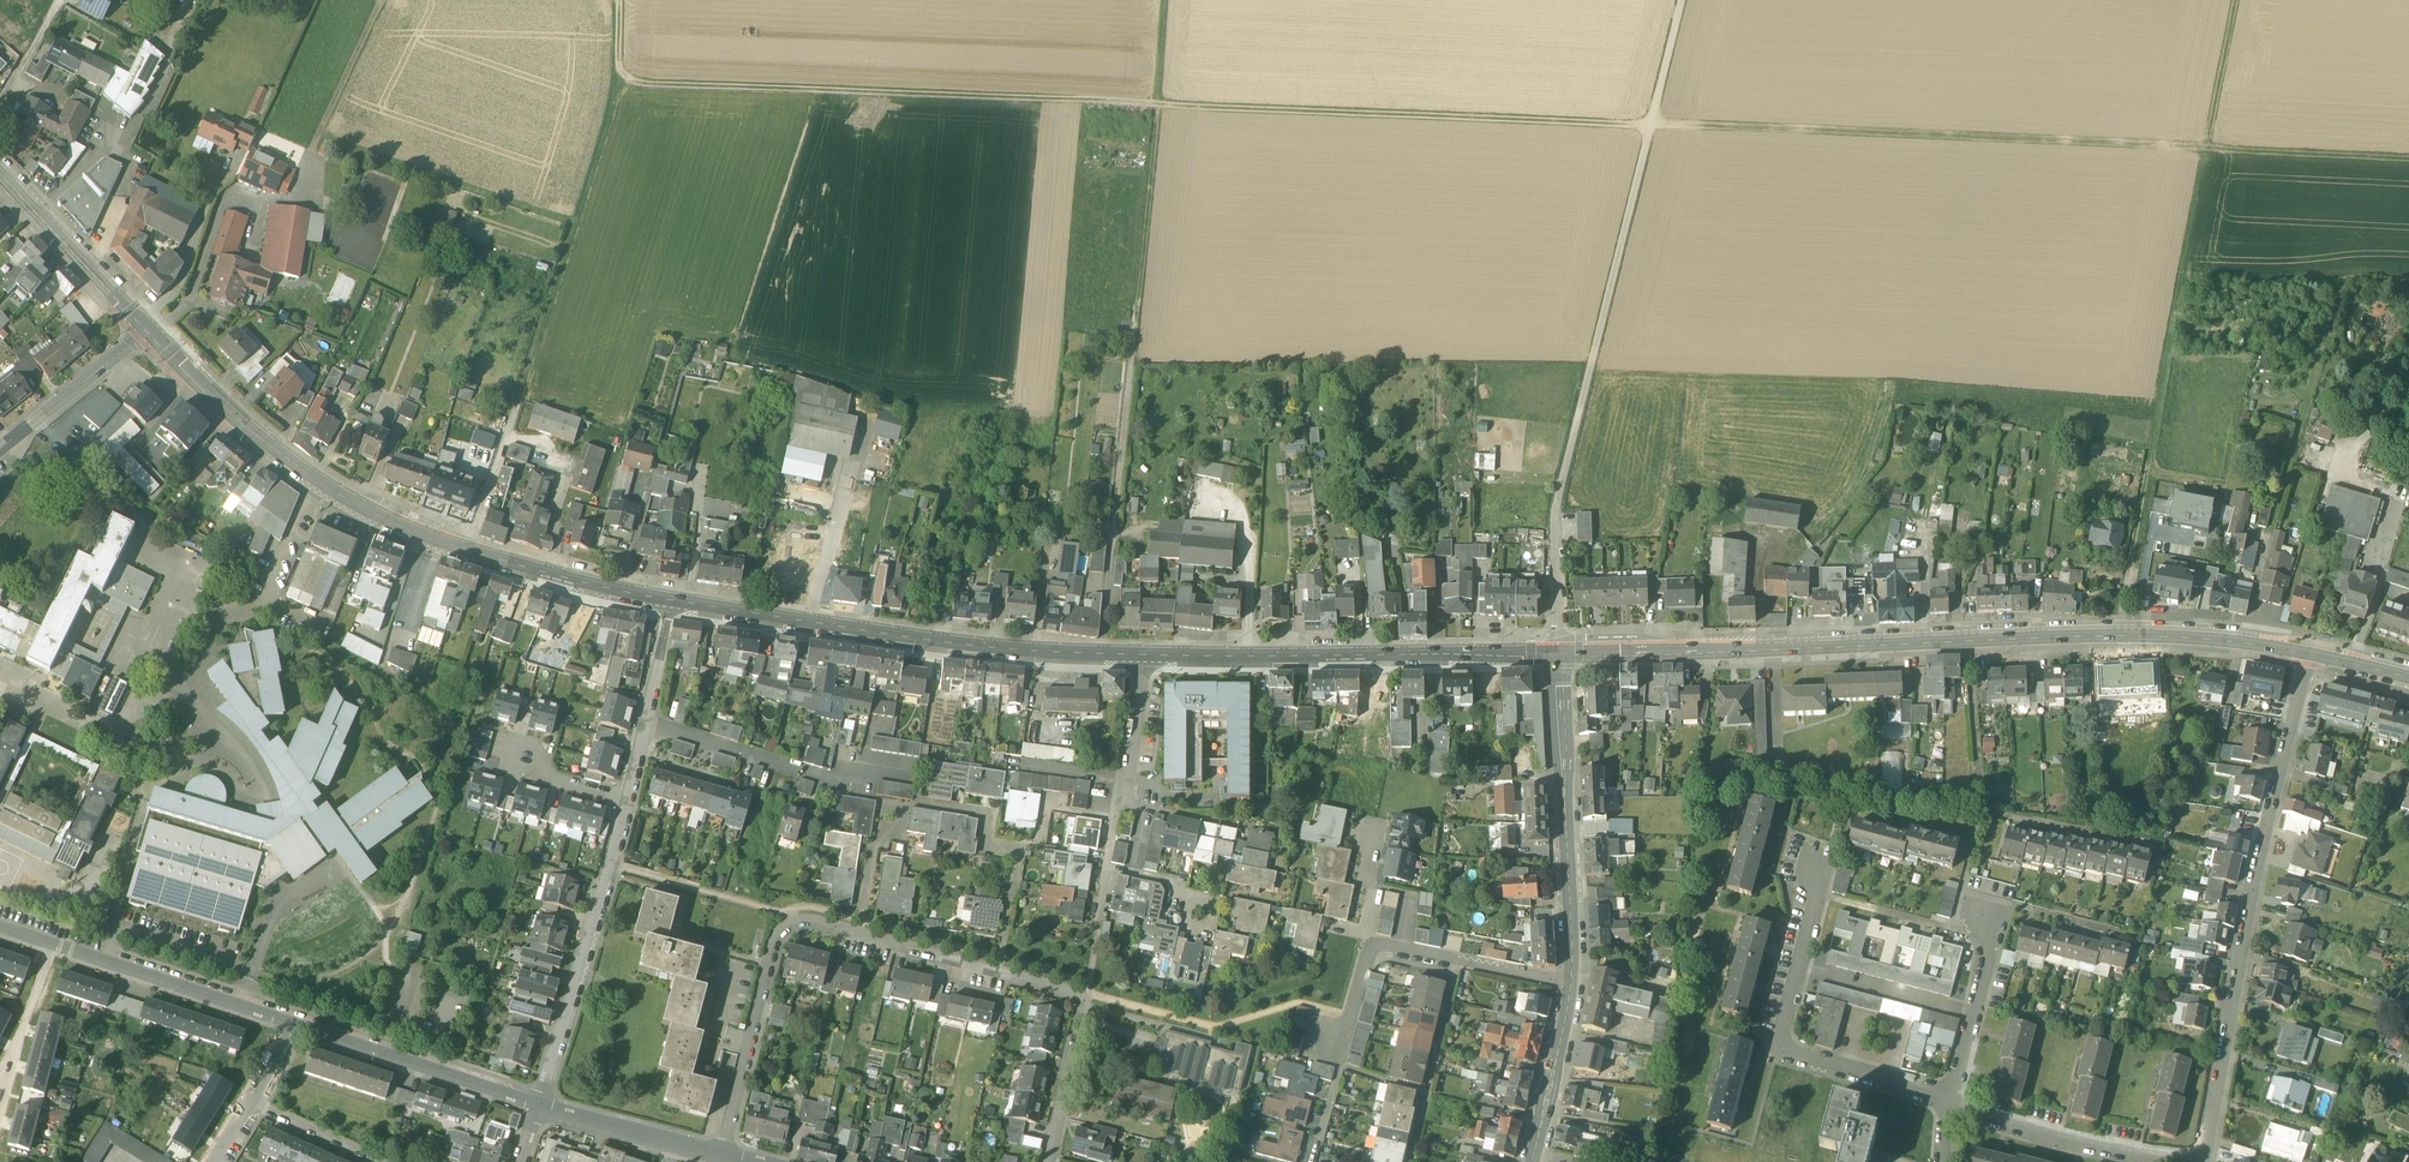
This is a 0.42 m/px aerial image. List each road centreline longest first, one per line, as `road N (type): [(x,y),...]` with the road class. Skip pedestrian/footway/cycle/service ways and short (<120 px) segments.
road 1 (track): [(622,0),(621,59),(627,78),(647,85),(2408,154)]
road 2 (secondary): [(1561,656),(2153,635),(2312,652)]
road 3 (residential): [(722,1156),(779,938),(813,924),(1066,989),(1082,1004),(1049,1161)]
road 4 (secondary): [(148,330),(283,466),(353,506),(467,551),(675,606)]
road 5 (track): [(2230,0),(2137,549)]
road 6 (track): [(1676,0),(1555,524)]
road 7 (track): [(1164,0),(1115,534)]
road 8 (residential): [(2204,1161),(2257,869),(2312,652)]
road 9 (secondary): [(675,606),(890,641),(1142,658)]
road 10 (secondary): [(1142,658),(1561,656)]
road 11 (track): [(627,78),(510,431)]
road 12 (residential): [(1950,1104),(1787,1052),(1815,899),(1811,866)]
road 13 (tertiary): [(1561,656),(1571,985)]
road 14 (residential): [(540,1103),(628,797)]
road 15 (residential): [(295,1024),(0,926)]
road 16 (residential): [(648,723),(846,784),(850,765),(913,774)]
road 17 (residential): [(540,1103),(295,1024)]
road 18 (residential): [(2176,1161),(1950,1104)]
road 19 (secondary): [(0,174),(148,330)]
road 20 (residential): [(1106,869),(1130,768),(1142,658)]
road 21 (residential): [(1571,985),(1372,947)]
road 22 (residential): [(0,451),(148,330)]
road 23 (residential): [(722,1156),(540,1103)]
road 24 (residential): [(1950,1104),(1990,957),(1986,922)]
road 25 (tertiary): [(1571,985),(1533,1161)]
road 26 (track): [(384,0),(311,152)]
road 27 (residential): [(253,1103),(373,1156)]
road 28 (residential): [(628,797),(506,764)]
road 29 (residential): [(1106,869),(1181,884),(1176,907),(1201,912)]
road 30 (residential): [(648,723),(675,606)]

